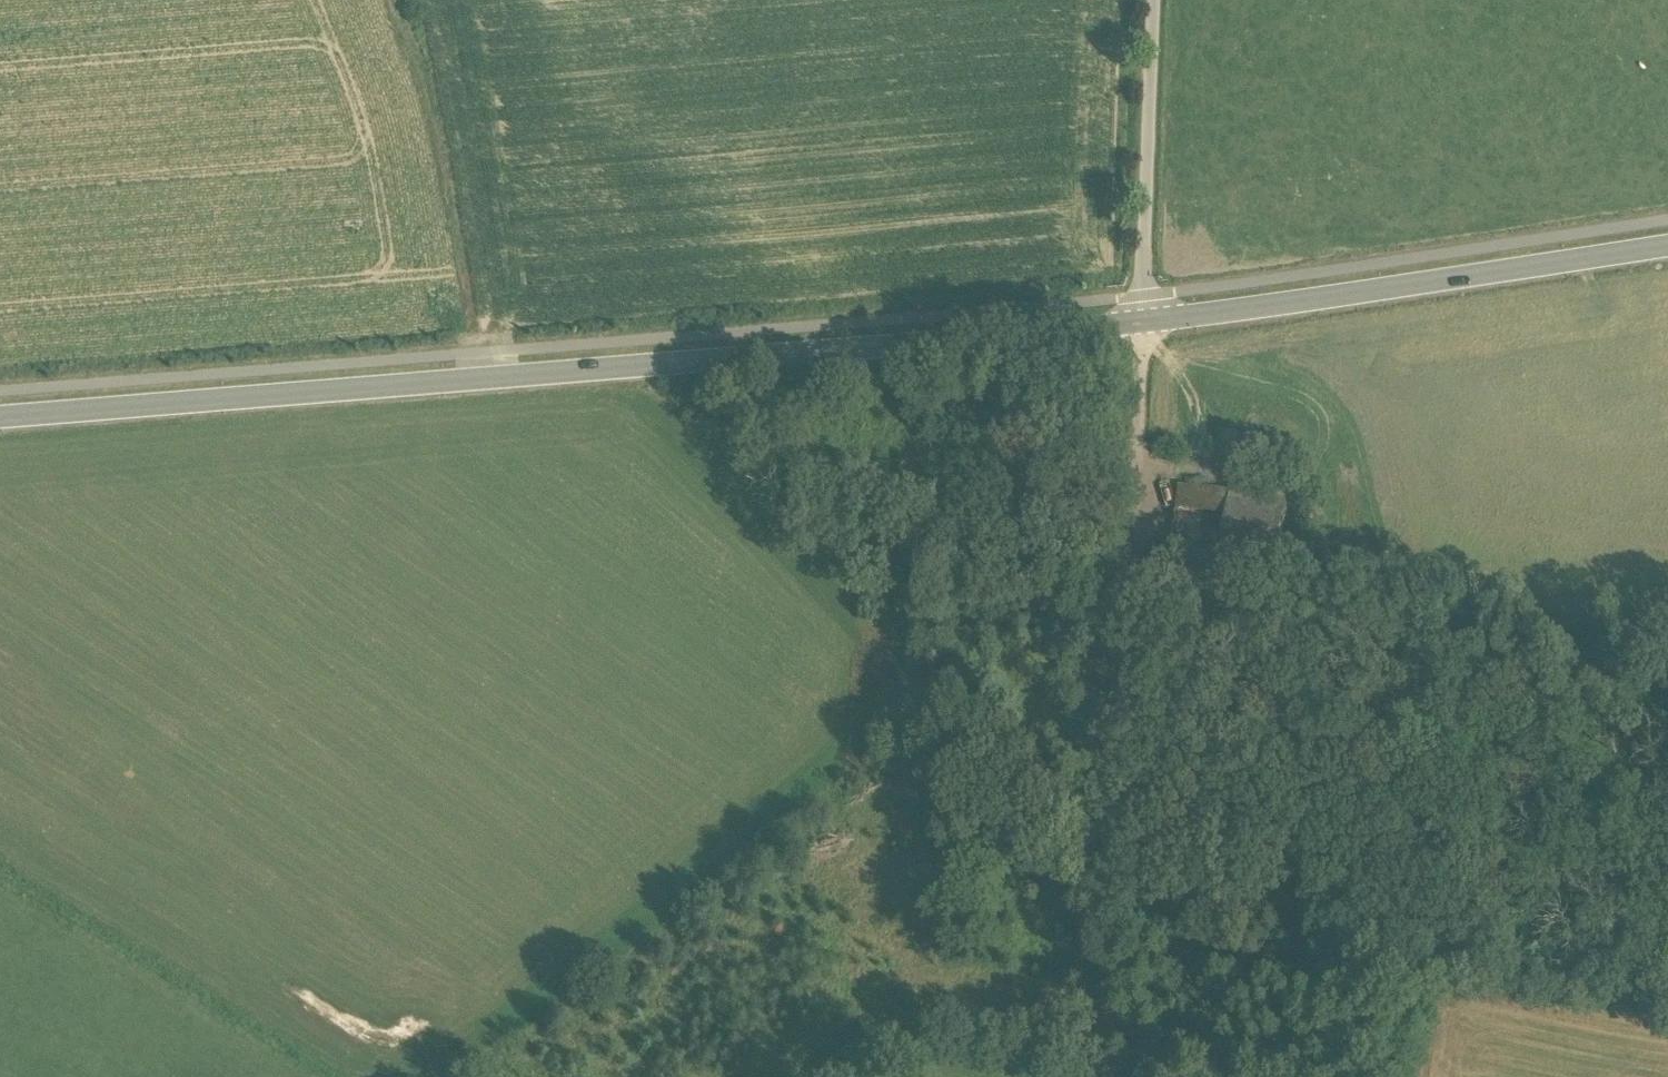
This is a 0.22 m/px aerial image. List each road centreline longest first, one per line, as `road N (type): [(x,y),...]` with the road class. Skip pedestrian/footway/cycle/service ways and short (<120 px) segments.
road 1 (unclassified): [(1143,327),(0,418)]
road 2 (track): [(1143,327),(1111,1076)]
road 3 (track): [(1121,840),(1239,839),(1667,893)]
road 4 (unclassified): [(1667,248),(1143,327)]
road 5 (unclassified): [(1154,0),(1143,327)]

